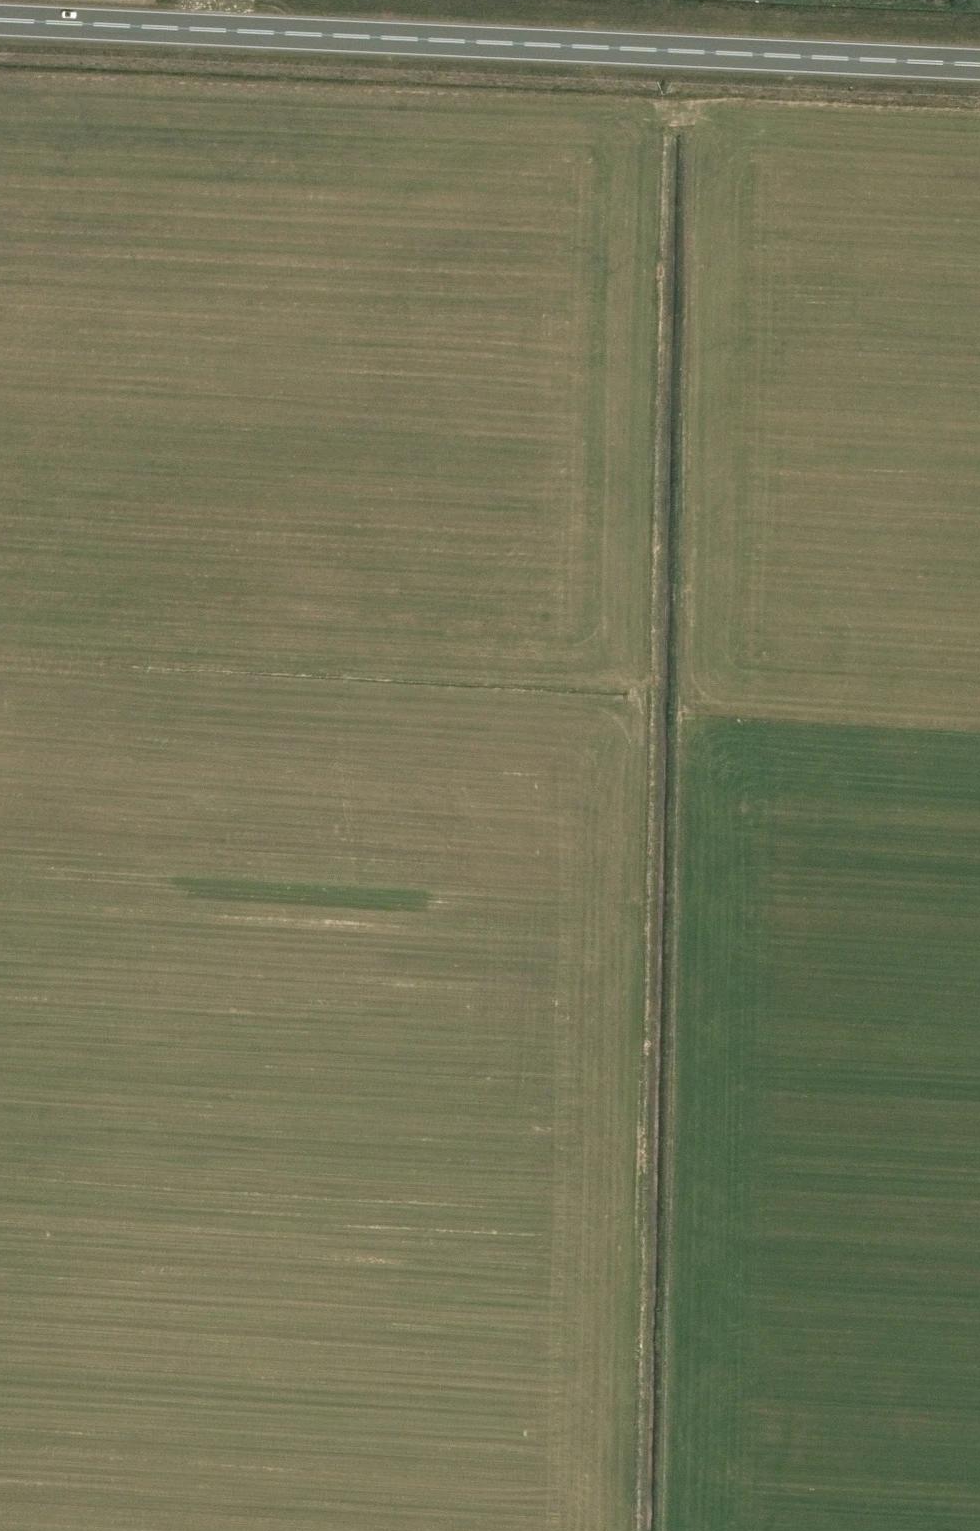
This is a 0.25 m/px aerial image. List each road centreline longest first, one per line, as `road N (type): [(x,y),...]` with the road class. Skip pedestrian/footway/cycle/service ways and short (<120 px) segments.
road 1 (trunk): [(979,64),(0,19)]

